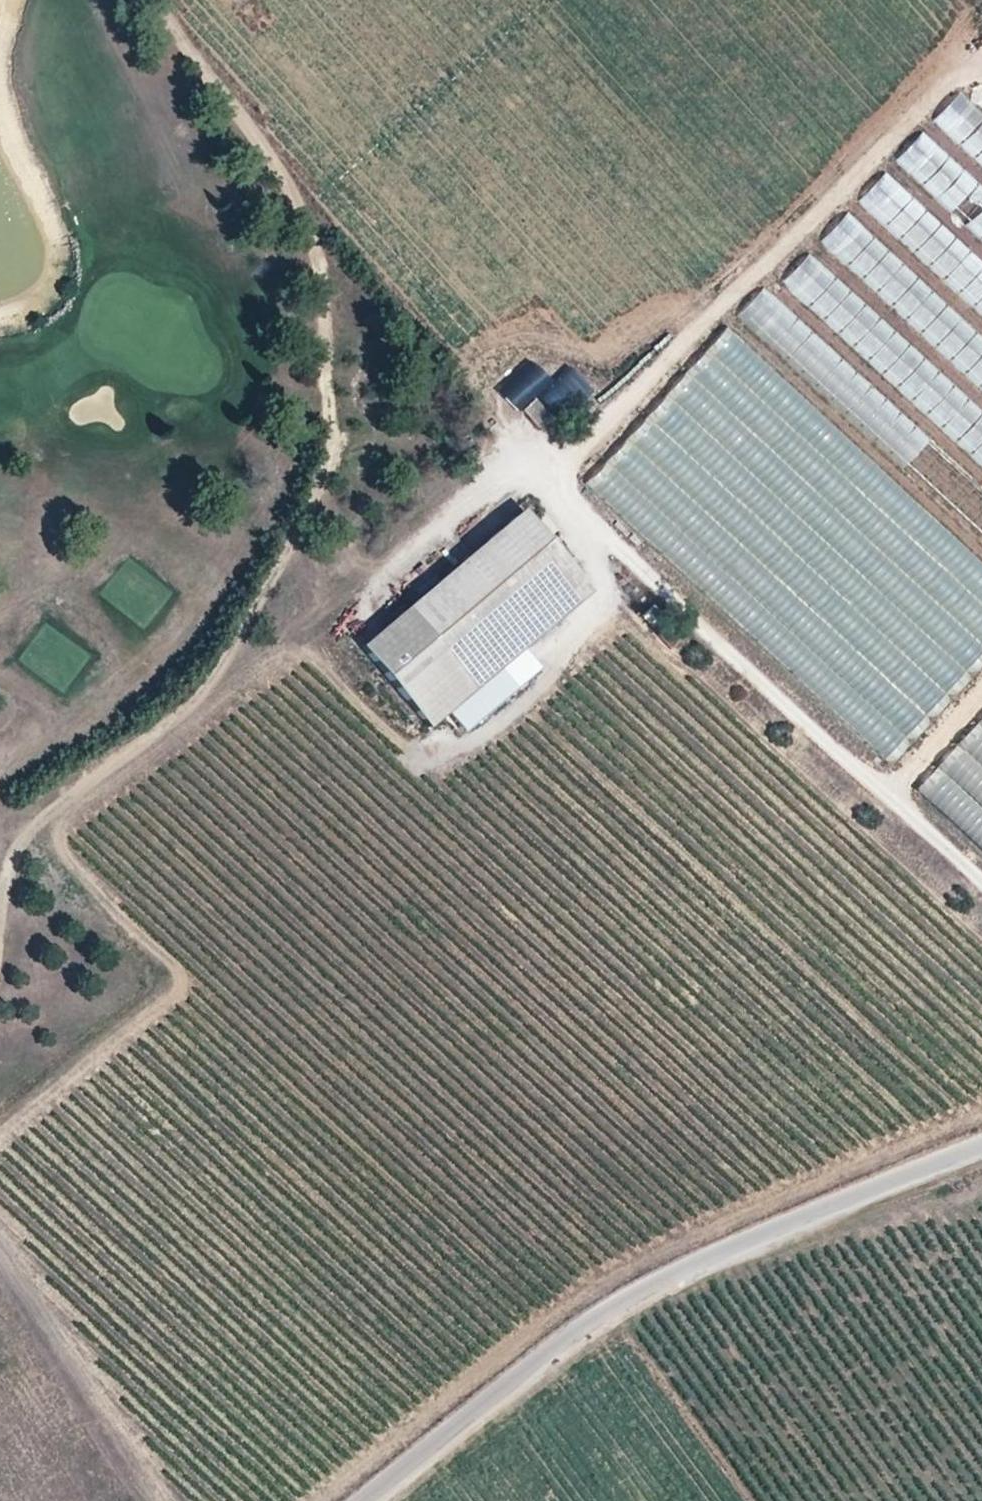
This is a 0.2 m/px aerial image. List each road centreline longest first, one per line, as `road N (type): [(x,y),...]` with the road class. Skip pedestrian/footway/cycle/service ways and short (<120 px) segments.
road 1 (unclassified): [(981,1154),(839,1218),(602,1350),(395,1500)]
road 2 (track): [(981,892),(675,593)]

